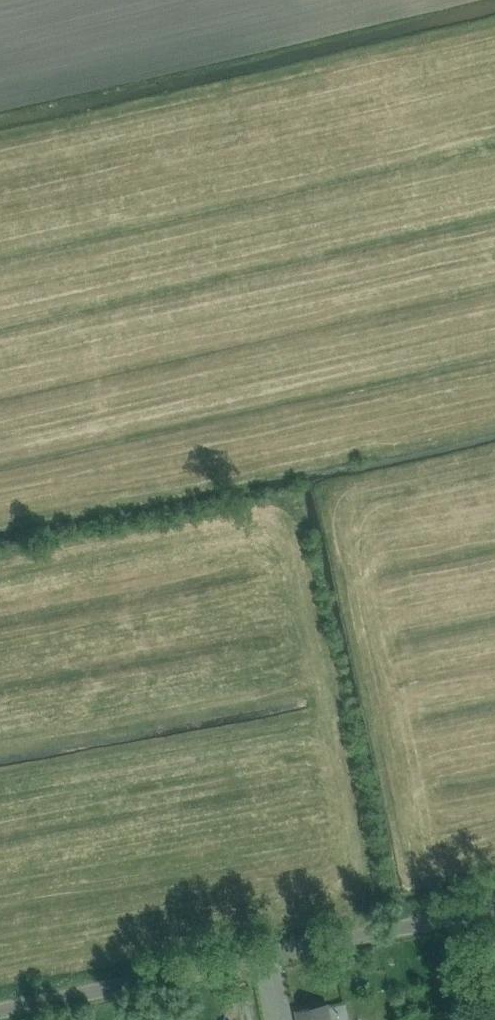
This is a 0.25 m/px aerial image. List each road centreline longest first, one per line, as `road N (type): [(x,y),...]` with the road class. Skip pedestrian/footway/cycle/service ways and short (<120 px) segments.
road 1 (unclassified): [(0,1009),(494,909)]

